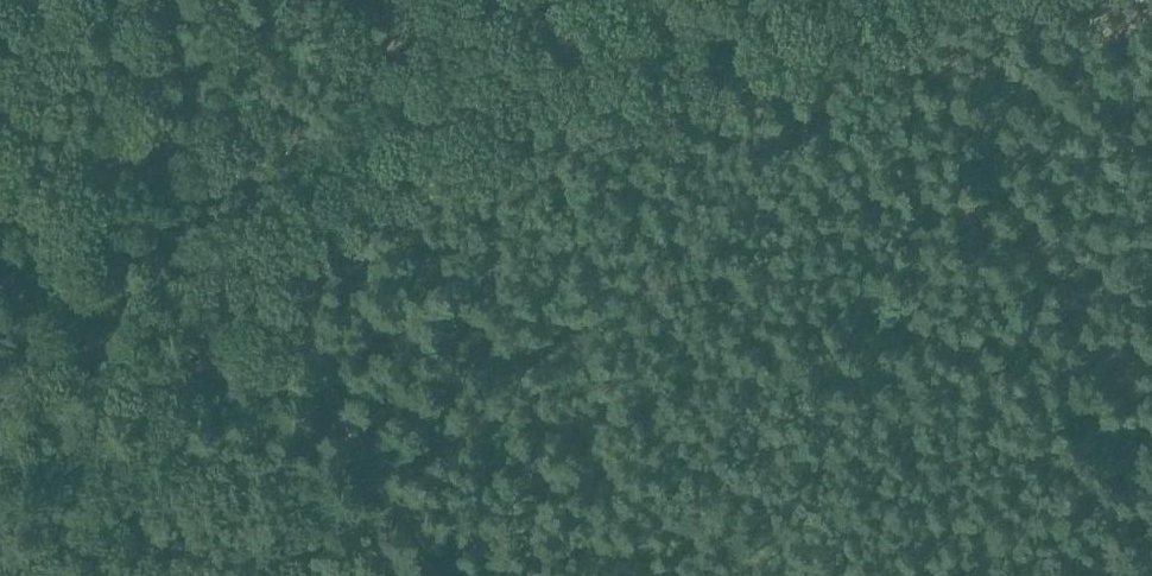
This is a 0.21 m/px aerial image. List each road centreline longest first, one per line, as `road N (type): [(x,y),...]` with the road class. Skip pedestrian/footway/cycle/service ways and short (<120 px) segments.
road 1 (track): [(734,0),(590,44),(224,198),(0,256)]
road 2 (track): [(439,575),(291,321),(255,275),(224,198)]

